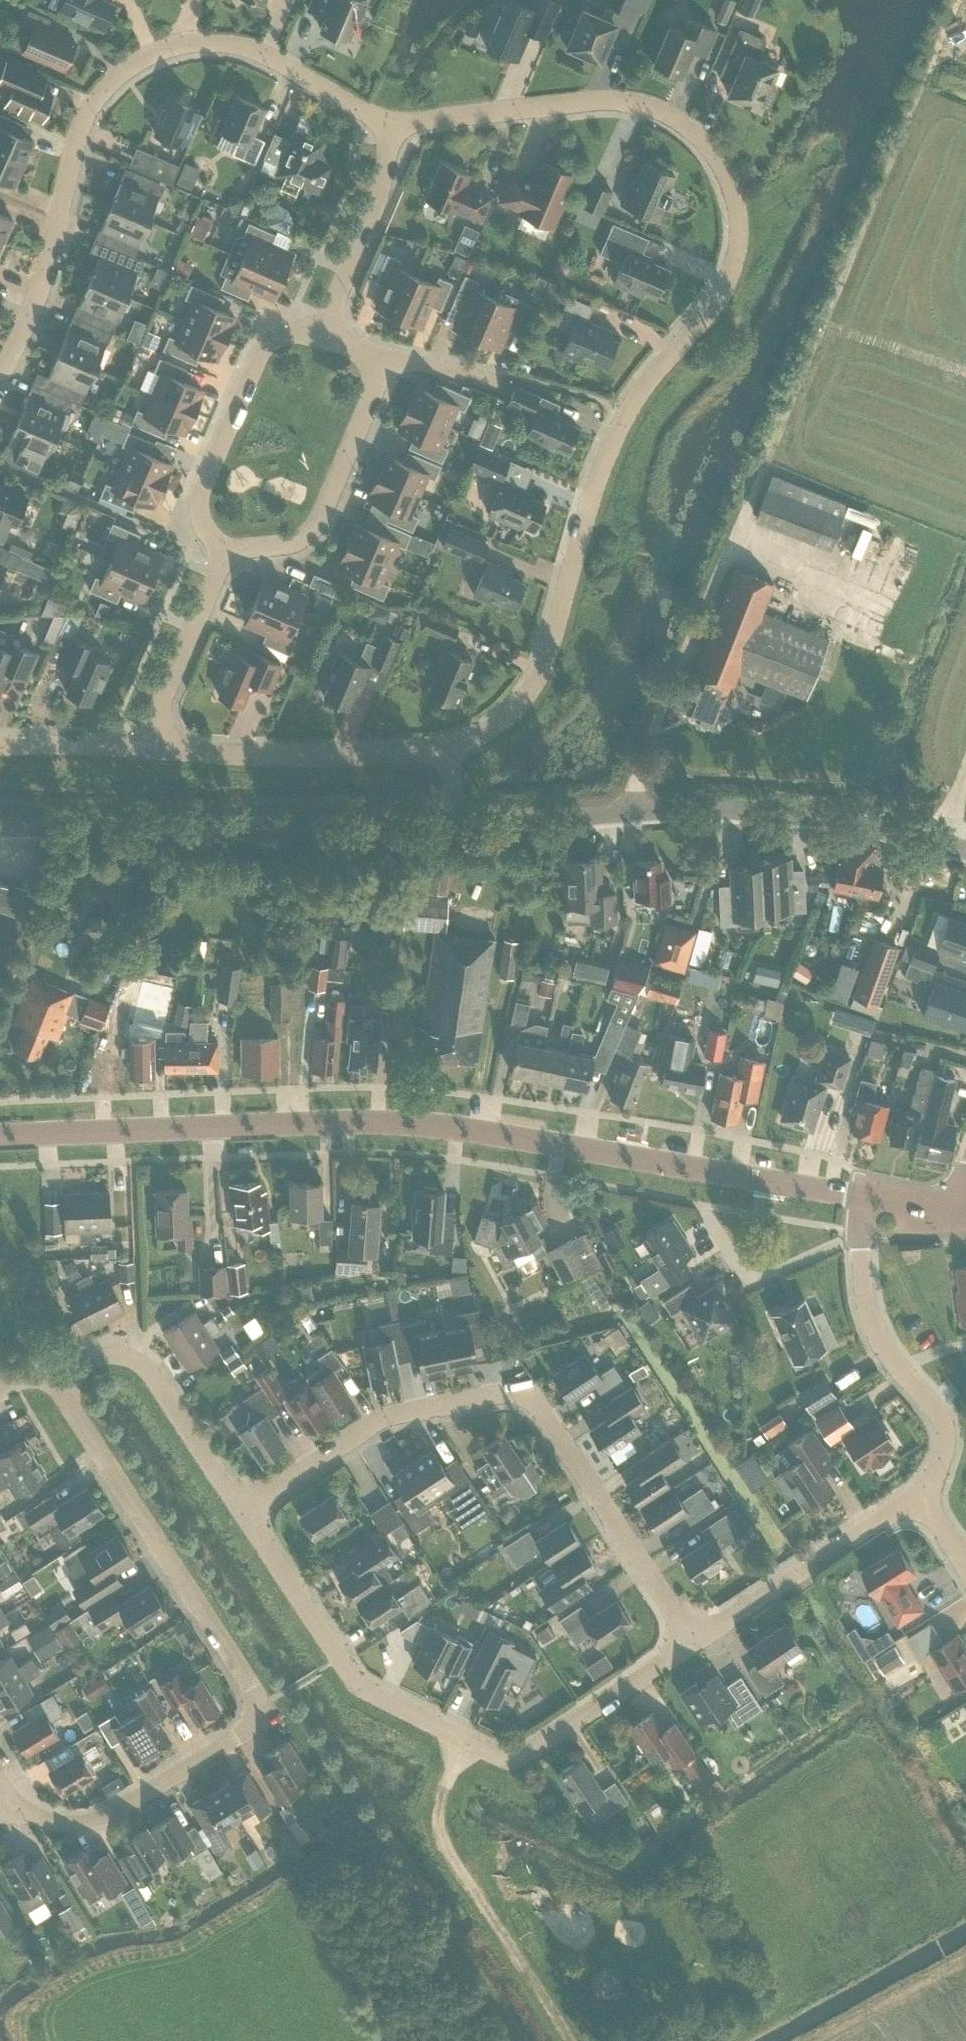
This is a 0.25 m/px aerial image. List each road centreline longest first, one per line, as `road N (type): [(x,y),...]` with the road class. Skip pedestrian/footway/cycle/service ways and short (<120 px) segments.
road 1 (residential): [(391,131),(485,113),(630,112),(689,133),(714,173),(728,222),(725,274),(625,410),(540,651),(503,719),(433,754)]
road 2 (secondary): [(0,1135),(389,1122),(861,1197)]
road 3 (residential): [(18,1808),(90,1816),(123,1809),(270,1717),(75,1415),(44,1381)]
road 4 (residential): [(0,381),(51,281),(74,152),(95,98),(138,58),(192,48),(270,61),(348,96),(391,131)]
road 5 (residential): [(693,1641),(530,1403),(388,1413),(241,1511)]
road 6 (residential): [(693,1641),(526,1753),(503,1757),(354,1682),(241,1511)]
road 7 (residential): [(457,821),(725,816),(821,822),(965,850)]
road 8 (track): [(466,1740),(445,1786),(439,1839),(573,2040)]
road 9 (residential): [(921,1493),(945,1452),(944,1425),(877,1332),(862,1272),(861,1197)]
road 10 (residential): [(224,556),(198,502),(259,351),(285,333),(331,322)]
road 11 (residential): [(433,754),(141,751)]
road 12 (residential): [(241,1511),(132,1353),(89,1358),(44,1381)]
road 13 (residential): [(224,556),(300,540),(318,525),(383,367)]
road 14 (residential): [(141,751),(224,556)]
road 15 (residential): [(0,831),(203,824)]
road 16 (residential): [(331,322),(384,185),(391,131)]
road 17 (residential): [(294,821),(457,821)]
road 18 (residential): [(795,1573),(921,1493)]
road 19 (residential): [(141,751),(0,748)]
road 20 (residential): [(795,1573),(693,1641)]

